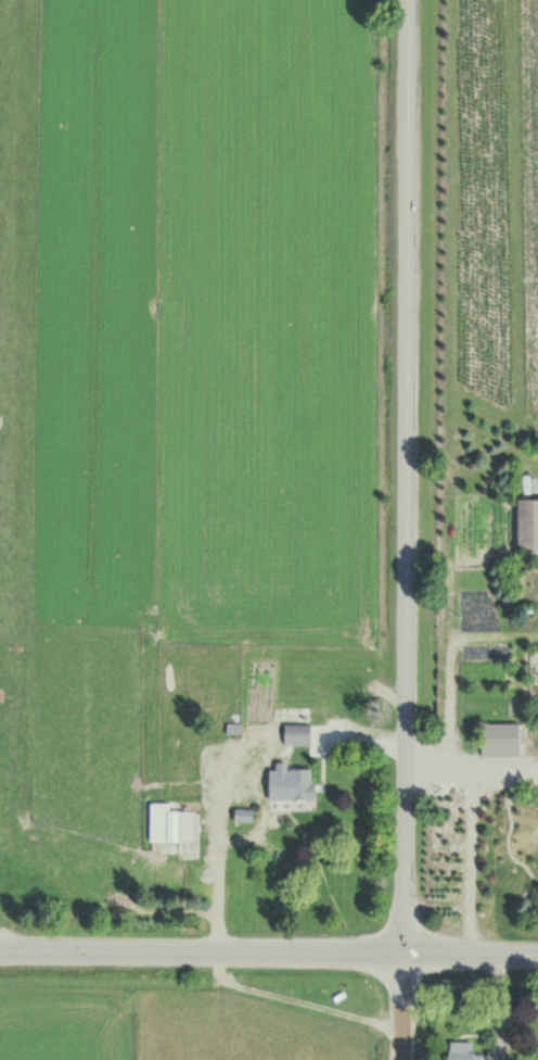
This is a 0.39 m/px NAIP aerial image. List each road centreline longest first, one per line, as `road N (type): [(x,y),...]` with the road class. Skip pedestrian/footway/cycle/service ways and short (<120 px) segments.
road 1 (residential): [(407,0),(401,954)]
road 2 (tertiary): [(537,954),(0,950)]

